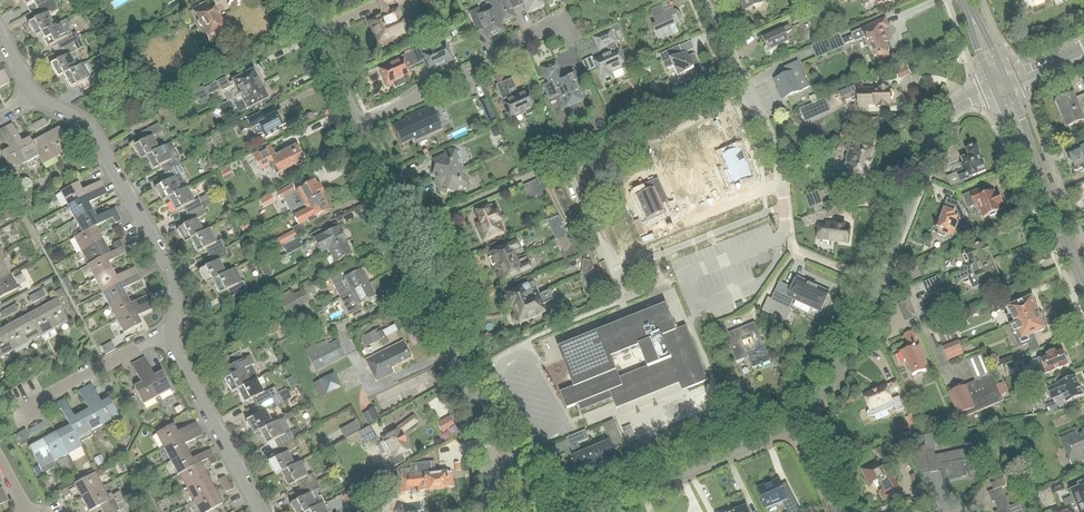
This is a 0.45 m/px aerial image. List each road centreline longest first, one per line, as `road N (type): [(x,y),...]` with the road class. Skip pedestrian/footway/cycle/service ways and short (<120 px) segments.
road 1 (residential): [(792,425),(832,384),(856,336),(946,114),(997,85)]
road 2 (residential): [(491,511),(481,408),(413,225)]
road 3 (residential): [(170,331),(175,284),(98,141),(86,124),(36,98)]
road 4 (residential): [(788,234),(778,159),(709,0)]
road 5 (residential): [(362,125),(488,66),(550,26),(566,28),(573,40)]
road 6 (residential): [(584,511),(792,425)]
road 7 (secondary): [(997,85),(1083,287)]
road 8 (residential): [(263,511),(170,331)]
road 9 (unclassified): [(561,218),(541,175),(413,225)]
road 10 (residential): [(29,420),(22,407),(170,331)]
road 11 (residential): [(362,125),(297,0)]

